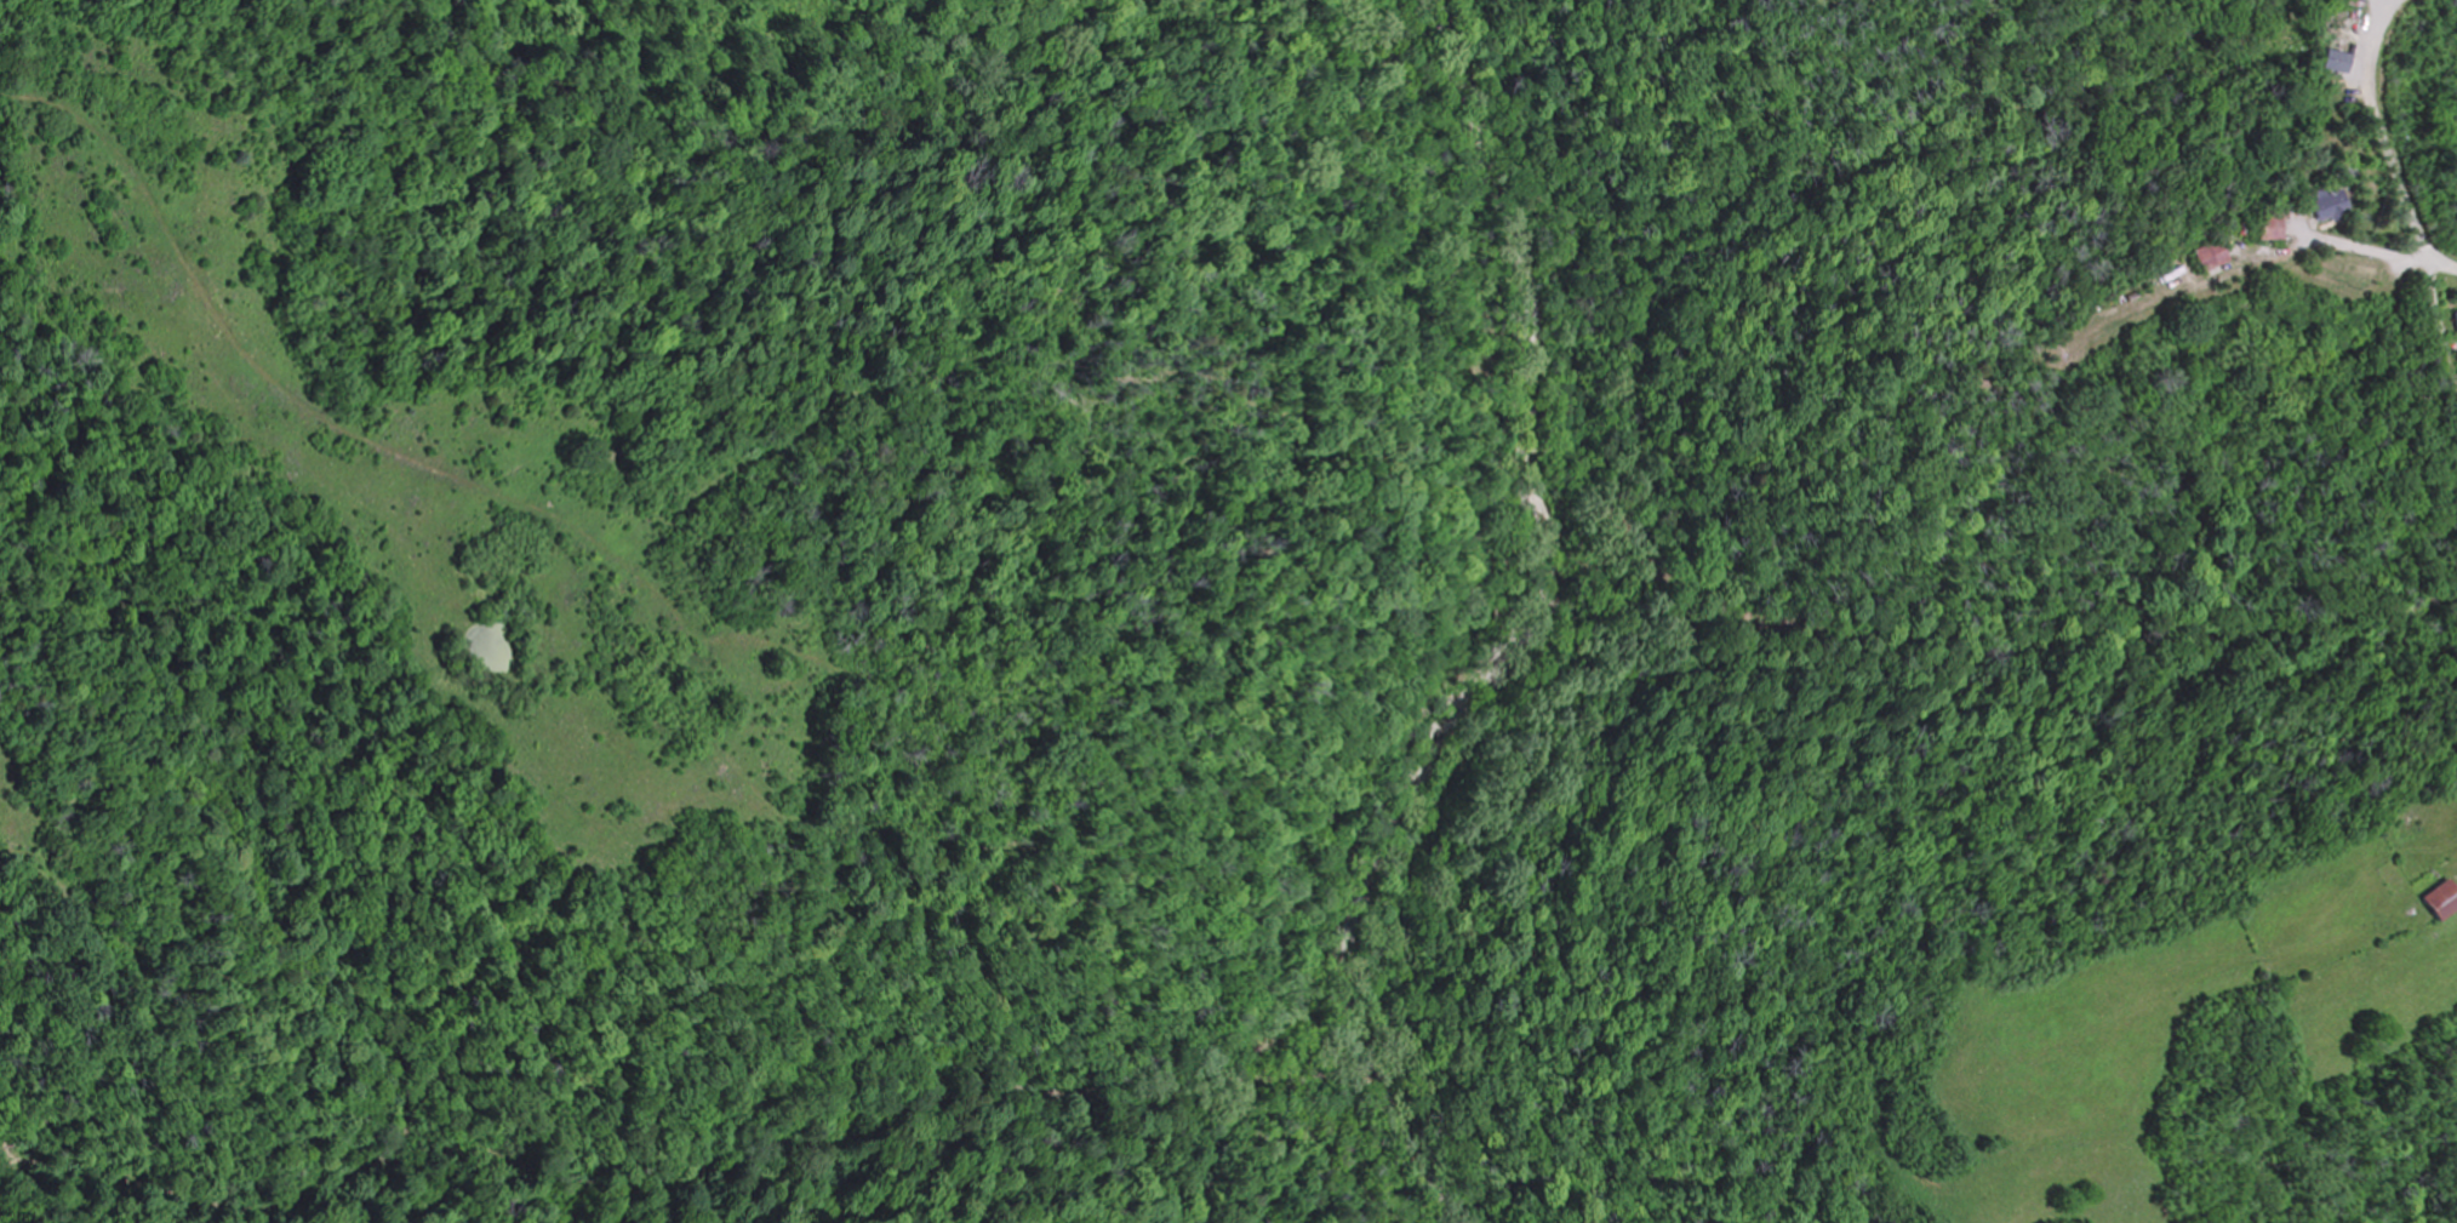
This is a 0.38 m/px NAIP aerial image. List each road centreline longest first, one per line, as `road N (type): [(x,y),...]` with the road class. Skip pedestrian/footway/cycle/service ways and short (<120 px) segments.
road 1 (residential): [(2456,272),(2427,256),(2394,195),(2370,107),(2369,47)]

